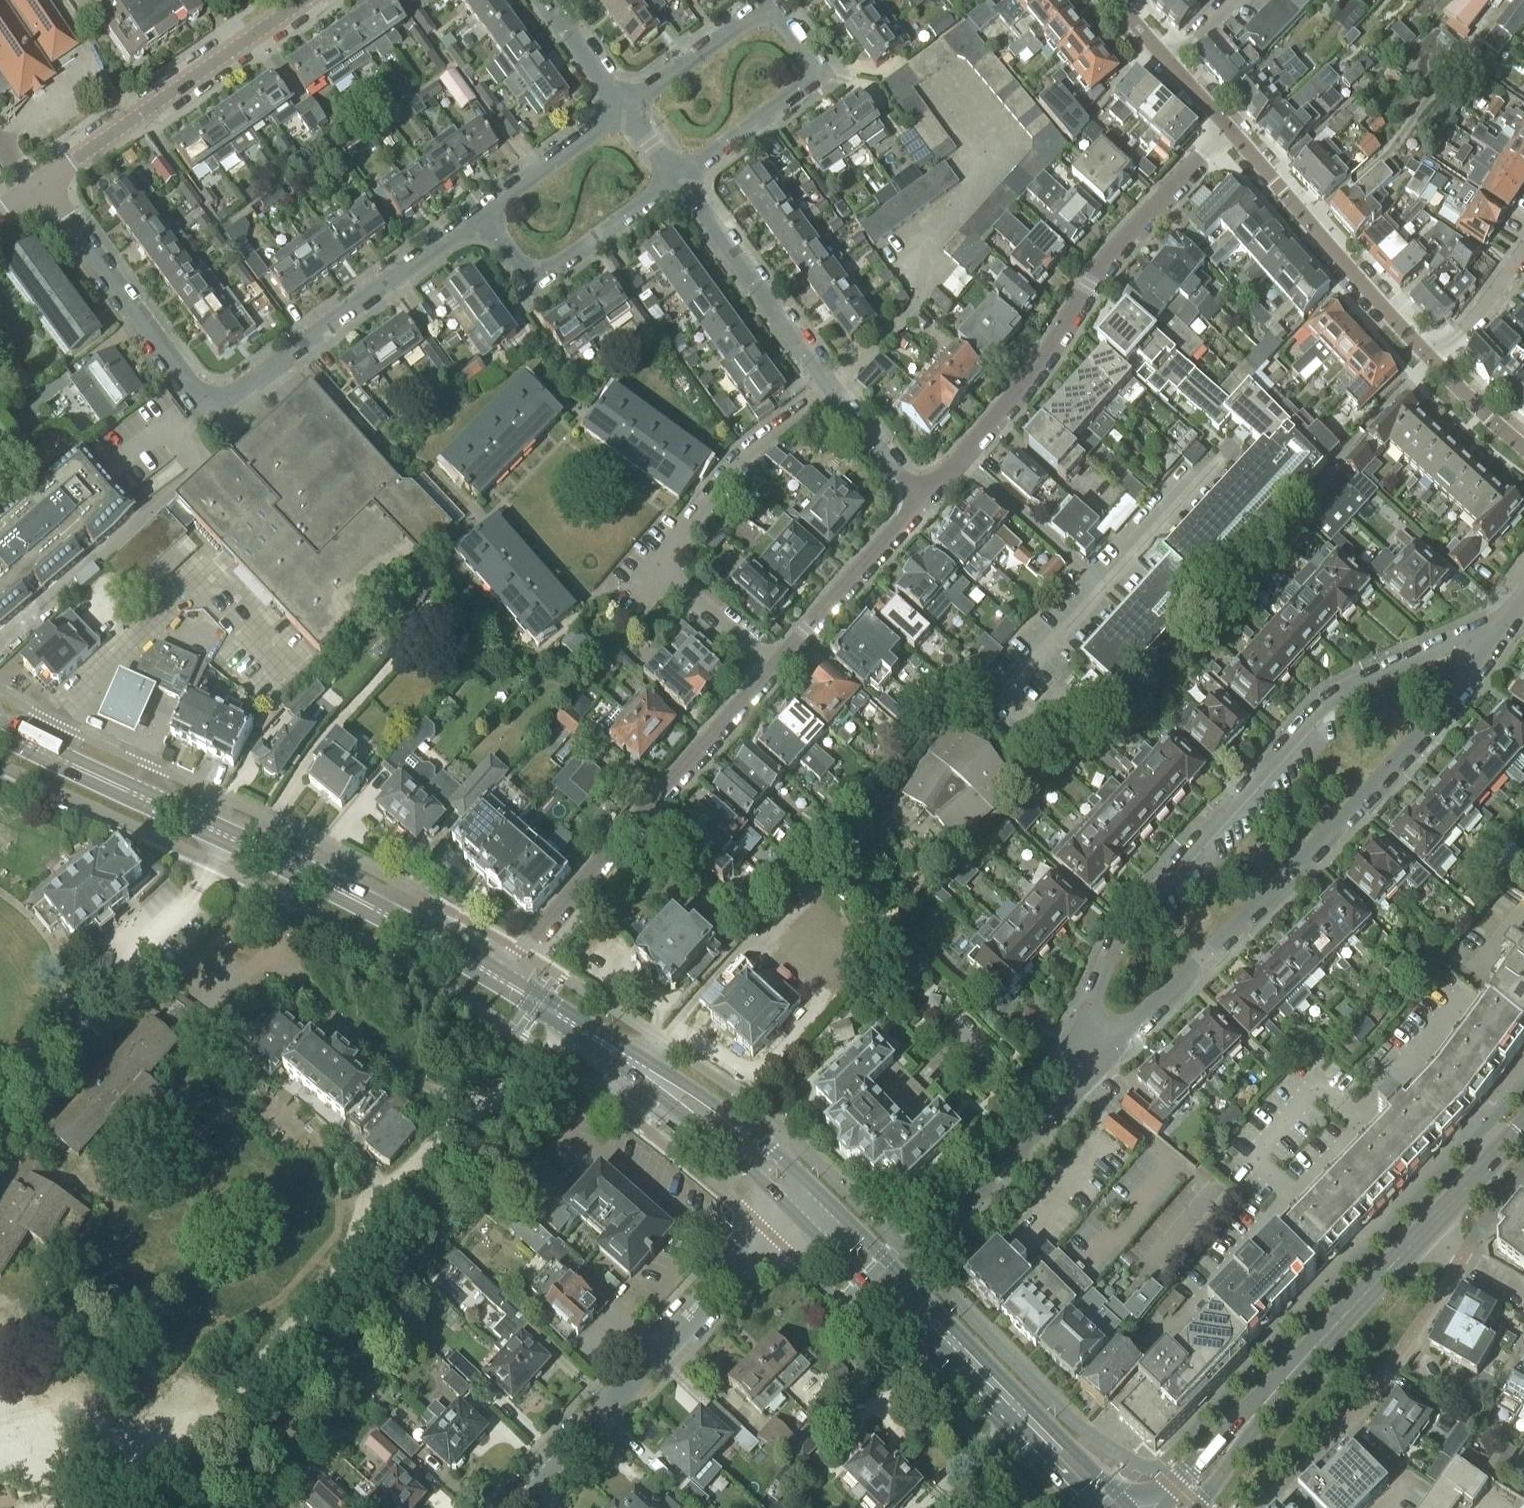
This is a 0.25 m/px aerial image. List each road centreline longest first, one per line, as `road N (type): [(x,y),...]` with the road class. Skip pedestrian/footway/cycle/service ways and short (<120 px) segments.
road 1 (residential): [(1508,624),(1422,653),(1330,705),(1138,909),(1094,989),(1087,1029),(1098,1067)]
road 2 (residential): [(481,218),(210,409),(39,187)]
road 3 (residential): [(1098,1067),(1457,693),(1508,624)]
road 4 (secondary): [(489,973),(397,918),(0,730)]
road 5 (residential): [(922,500),(1023,390),(1136,229),(1228,131)]
road 6 (secondary): [(1136,1507),(811,1191)]
road 7 (residential): [(623,112),(772,7),(818,62),(818,75),(675,187)]
road 8 (secondary): [(790,1212),(1092,1507)]
road 9 (residential): [(766,675),(519,952),(489,973)]
road 10 (residential): [(516,1507),(790,1212)]
road 11 (residential): [(1159,1507),(1427,1231)]
road 12 (residential): [(39,187),(302,0)]
road 13 (residential): [(1434,364),(1228,131)]
road 14 (residential): [(675,187),(536,291),(481,218)]
road 15 (residential): [(824,387),(675,187)]
road 16 (secondary): [(811,1191),(712,1102),(644,1058),(619,1053)]
road 17 (residential): [(663,558),(732,467),(824,387)]
road 18 (secondary): [(619,1053),(631,1075),(790,1212)]
road 19 (residential): [(922,500),(766,675)]
road 20 (residential): [(481,218),(623,112)]
road 21 (residential): [(766,675),(677,583),(663,558)]
road 22 (secondary): [(619,1053),(489,973)]
road 23 (residential): [(824,387),(922,500)]
road 24 (residential): [(1523,249),(1434,364)]
road 25 (residential): [(1427,1231),(1523,1126)]
road 26 (residential): [(623,112),(541,0)]
road 27 (residential): [(1523,450),(1434,364)]

